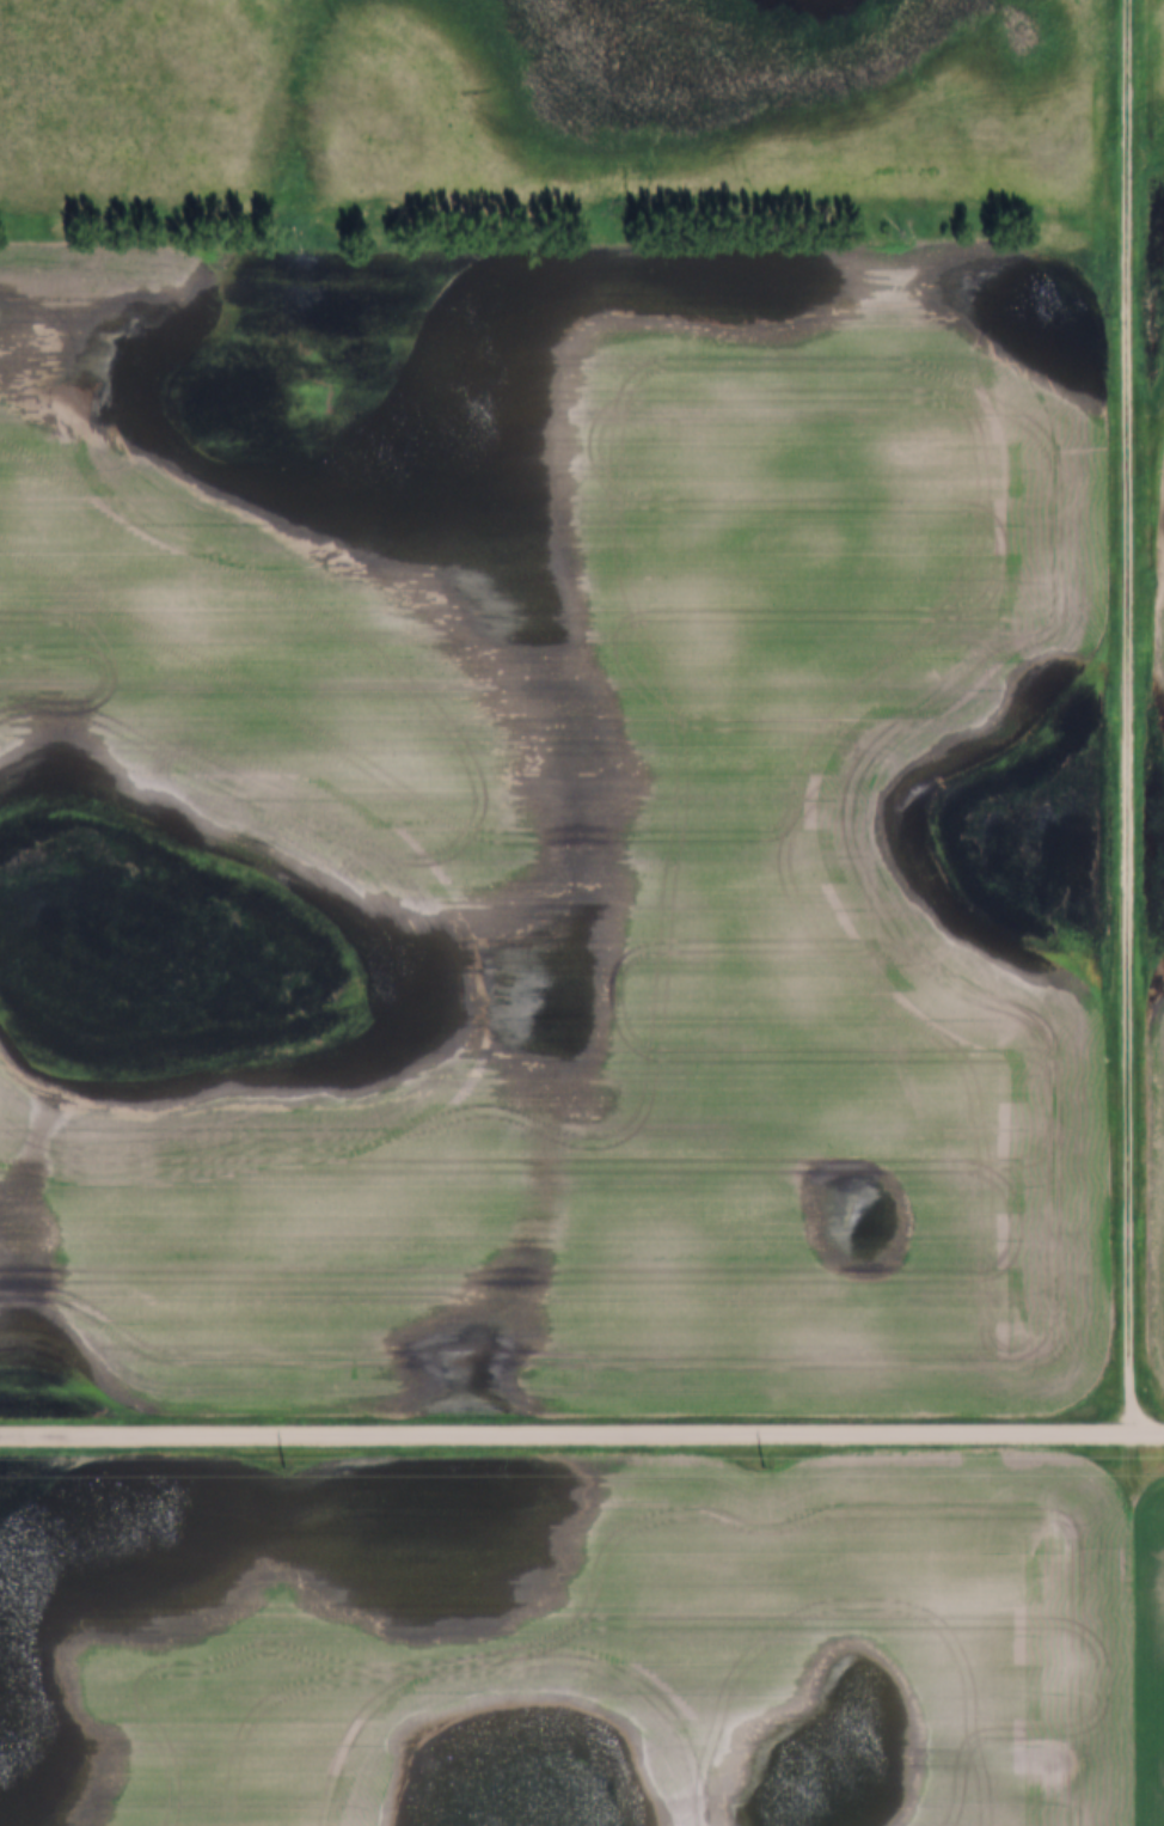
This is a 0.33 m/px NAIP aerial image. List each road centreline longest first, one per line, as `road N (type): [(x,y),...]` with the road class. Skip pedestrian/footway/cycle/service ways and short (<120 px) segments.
road 1 (residential): [(0,1435),(1163,1429)]
road 2 (track): [(1130,1825),(1131,1429)]

